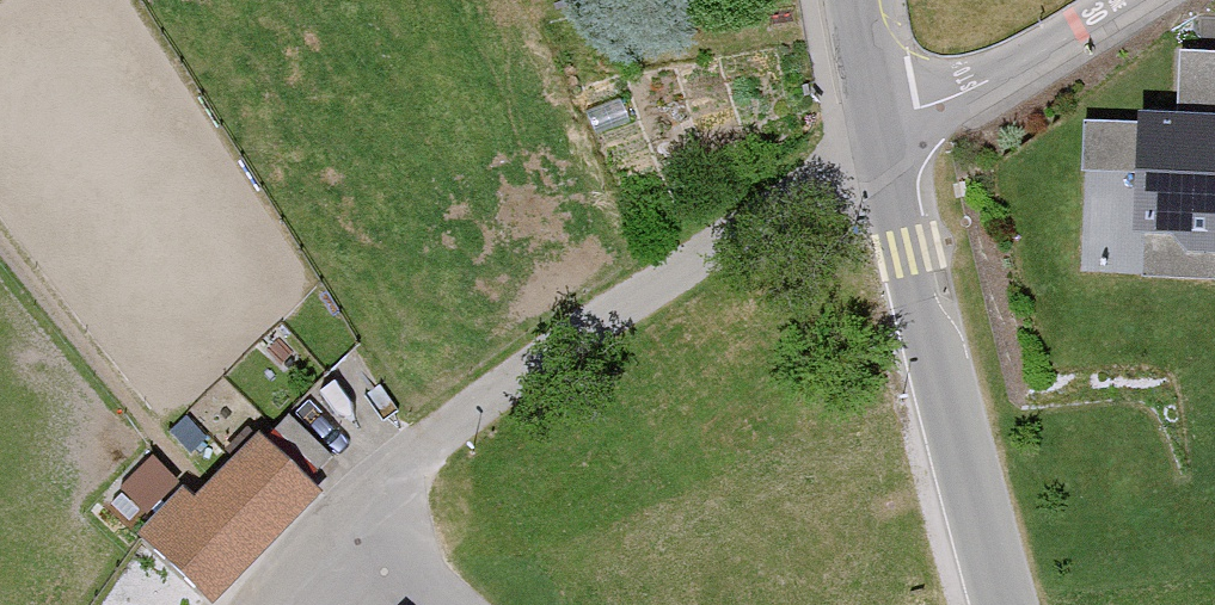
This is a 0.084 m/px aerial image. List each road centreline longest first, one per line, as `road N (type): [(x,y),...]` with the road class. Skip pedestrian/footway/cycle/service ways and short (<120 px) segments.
road 1 (residential): [(280,604),(365,513),(638,296),(882,144)]
road 2 (track): [(0,231),(194,478),(259,420),(281,444),(317,414)]
road 3 (tertiary): [(992,604),(882,144)]
road 4 (residential): [(1124,0),(882,144)]
road 5 (tertiary): [(882,144),(854,0)]

